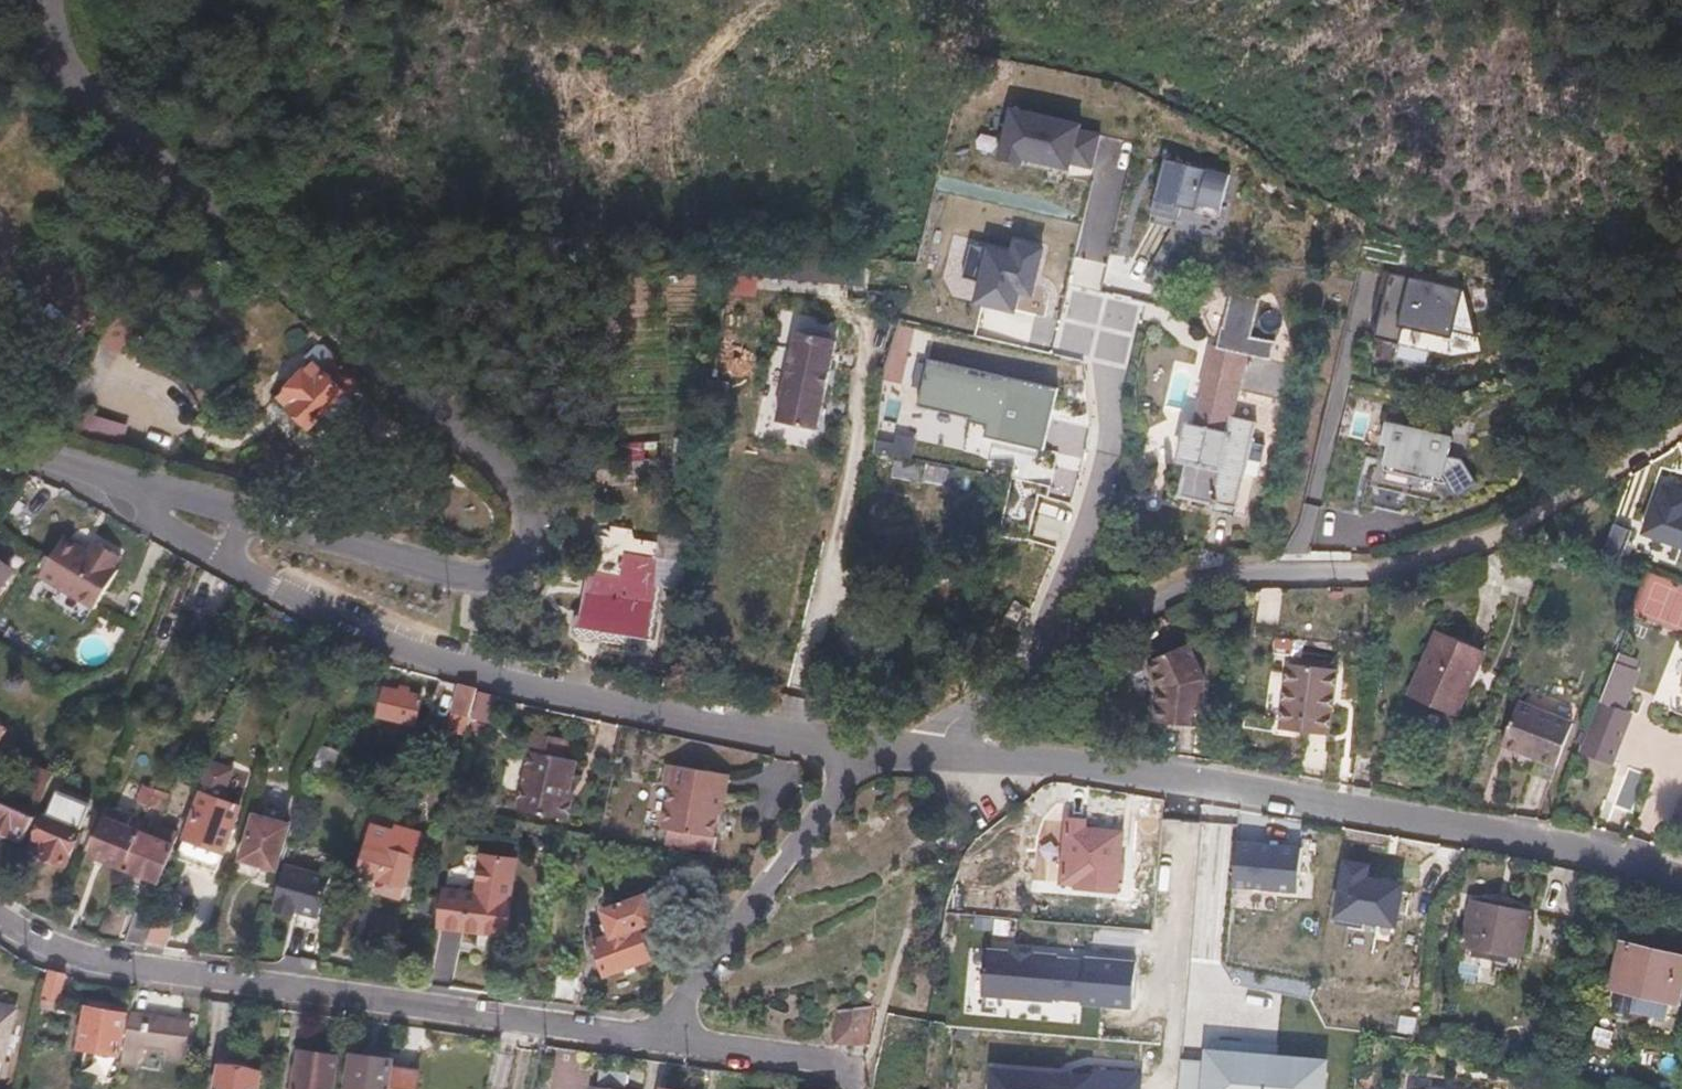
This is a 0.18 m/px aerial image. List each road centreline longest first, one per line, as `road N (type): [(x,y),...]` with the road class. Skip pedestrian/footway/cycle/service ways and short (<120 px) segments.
road 1 (tertiary): [(242,515),(456,581),(522,571),(534,540),(522,495),(97,104),(60,63),(38,0)]
road 2 (residential): [(871,746),(1189,781),(1456,826),(1681,880)]
road 3 (residential): [(0,921),(95,961),(663,1033)]
road 4 (residential): [(237,564),(388,643),(491,679),(650,715),(871,746)]
road 5 (residential): [(983,695),(1091,630),(1231,586),(1399,562),(1485,540),(1560,499)]
road 6 (residential): [(983,695),(1060,587),(1080,484),(1094,338)]
road 7 (residential): [(663,1033),(871,746)]
road 8 (residential): [(663,1033),(842,1065),(847,1088)]
road 9 (tertiary): [(15,449),(147,491)]
road 10 (residential): [(871,746),(983,695)]
road 11 (residential): [(147,491),(157,518),(237,564)]

